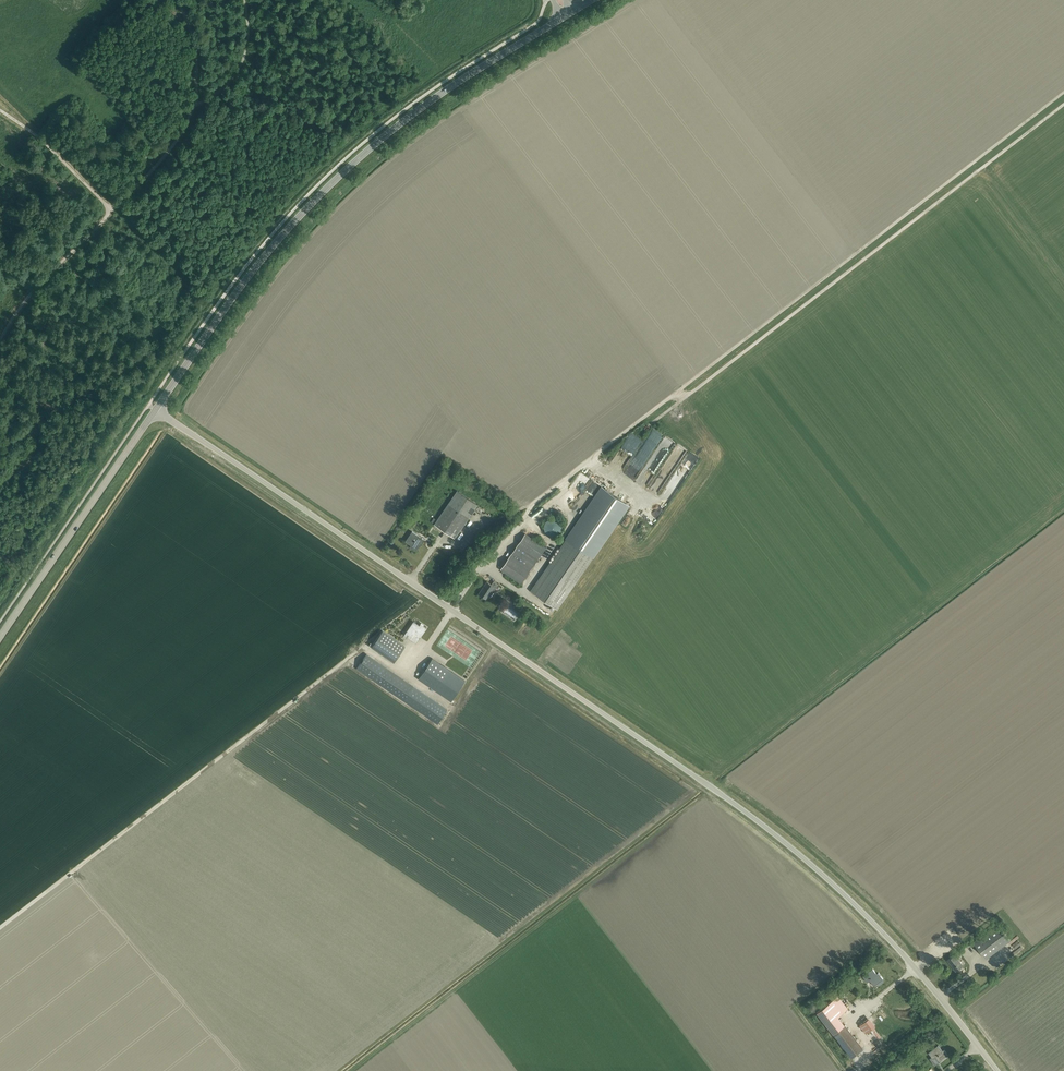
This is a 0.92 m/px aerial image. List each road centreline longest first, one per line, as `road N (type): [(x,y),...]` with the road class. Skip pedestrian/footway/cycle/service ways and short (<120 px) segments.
road 1 (unclassified): [(998,1070),(865,914),(767,827),(155,409)]
road 2 (track): [(1063,93),(533,504),(452,610)]
road 3 (secondary): [(155,409),(245,279),(366,151),(561,18)]
road 4 (secondary): [(0,636),(155,409)]

